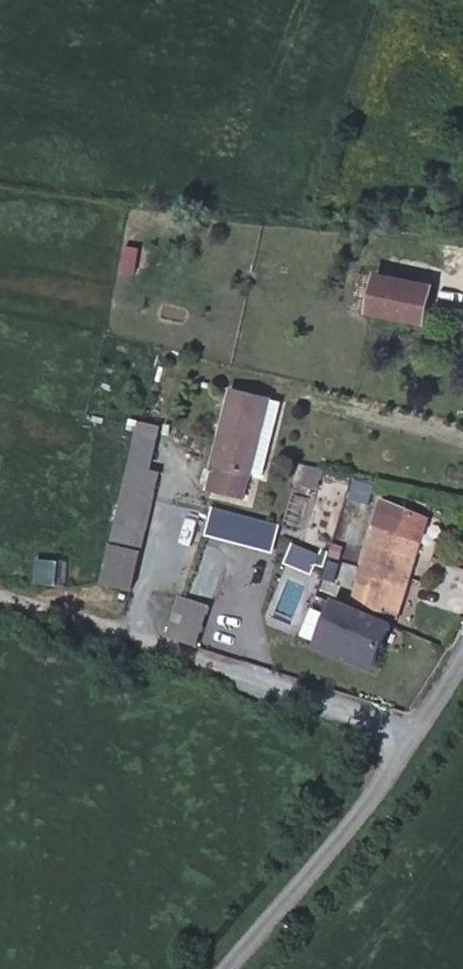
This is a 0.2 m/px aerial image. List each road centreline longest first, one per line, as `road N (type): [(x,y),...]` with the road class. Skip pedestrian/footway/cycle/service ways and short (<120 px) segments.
road 1 (unclassified): [(416,740),(0,592)]
road 2 (residential): [(221,968),(290,900),(416,740)]

